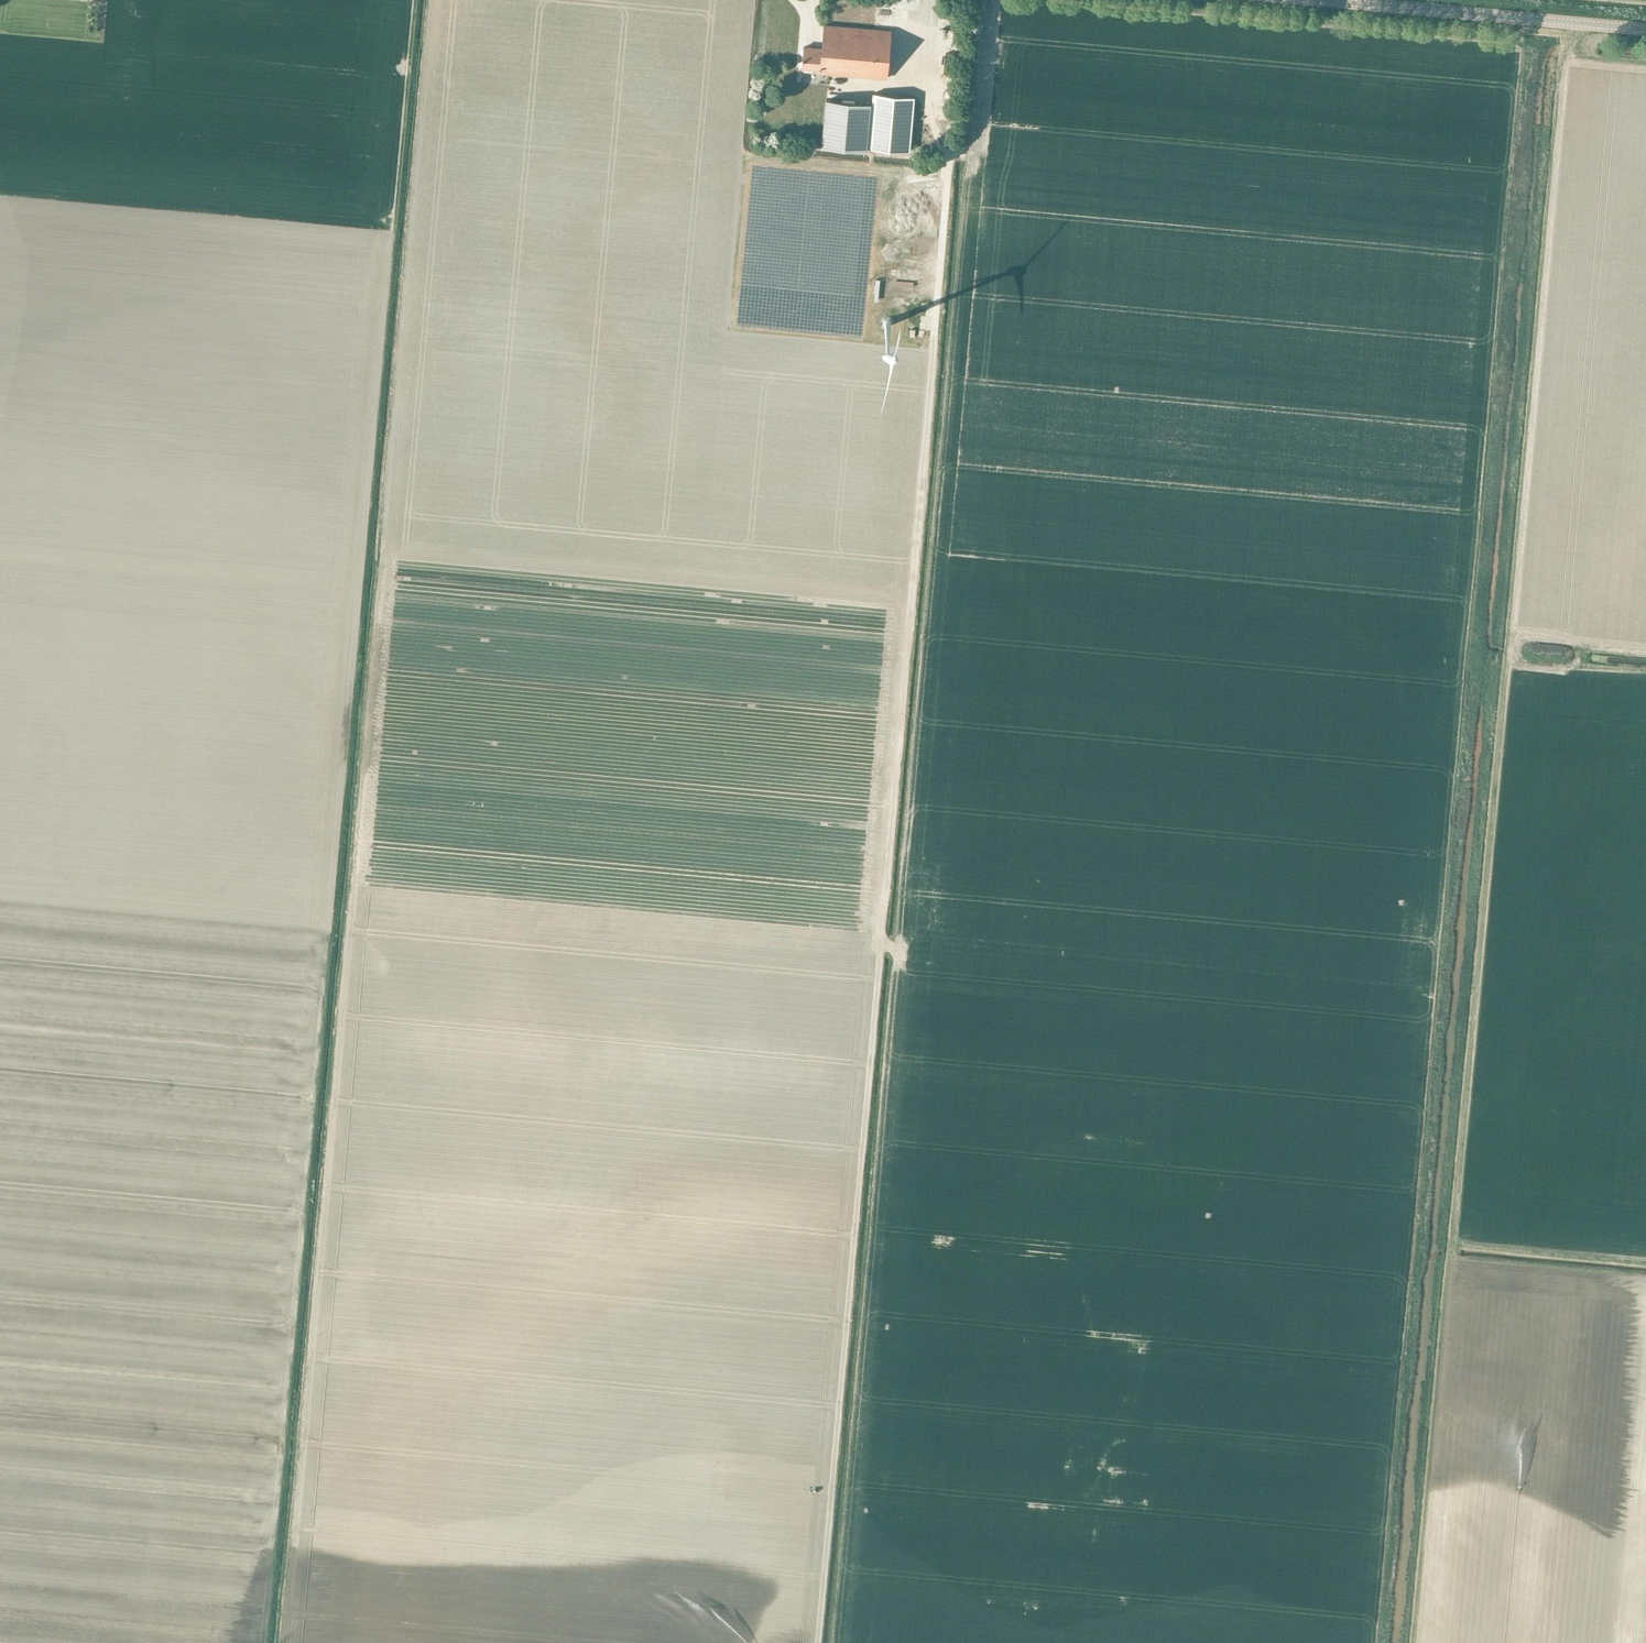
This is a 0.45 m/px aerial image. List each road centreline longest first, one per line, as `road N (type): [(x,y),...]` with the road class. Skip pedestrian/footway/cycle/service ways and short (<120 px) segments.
road 1 (tertiary): [(1645,27),(1336,0)]

